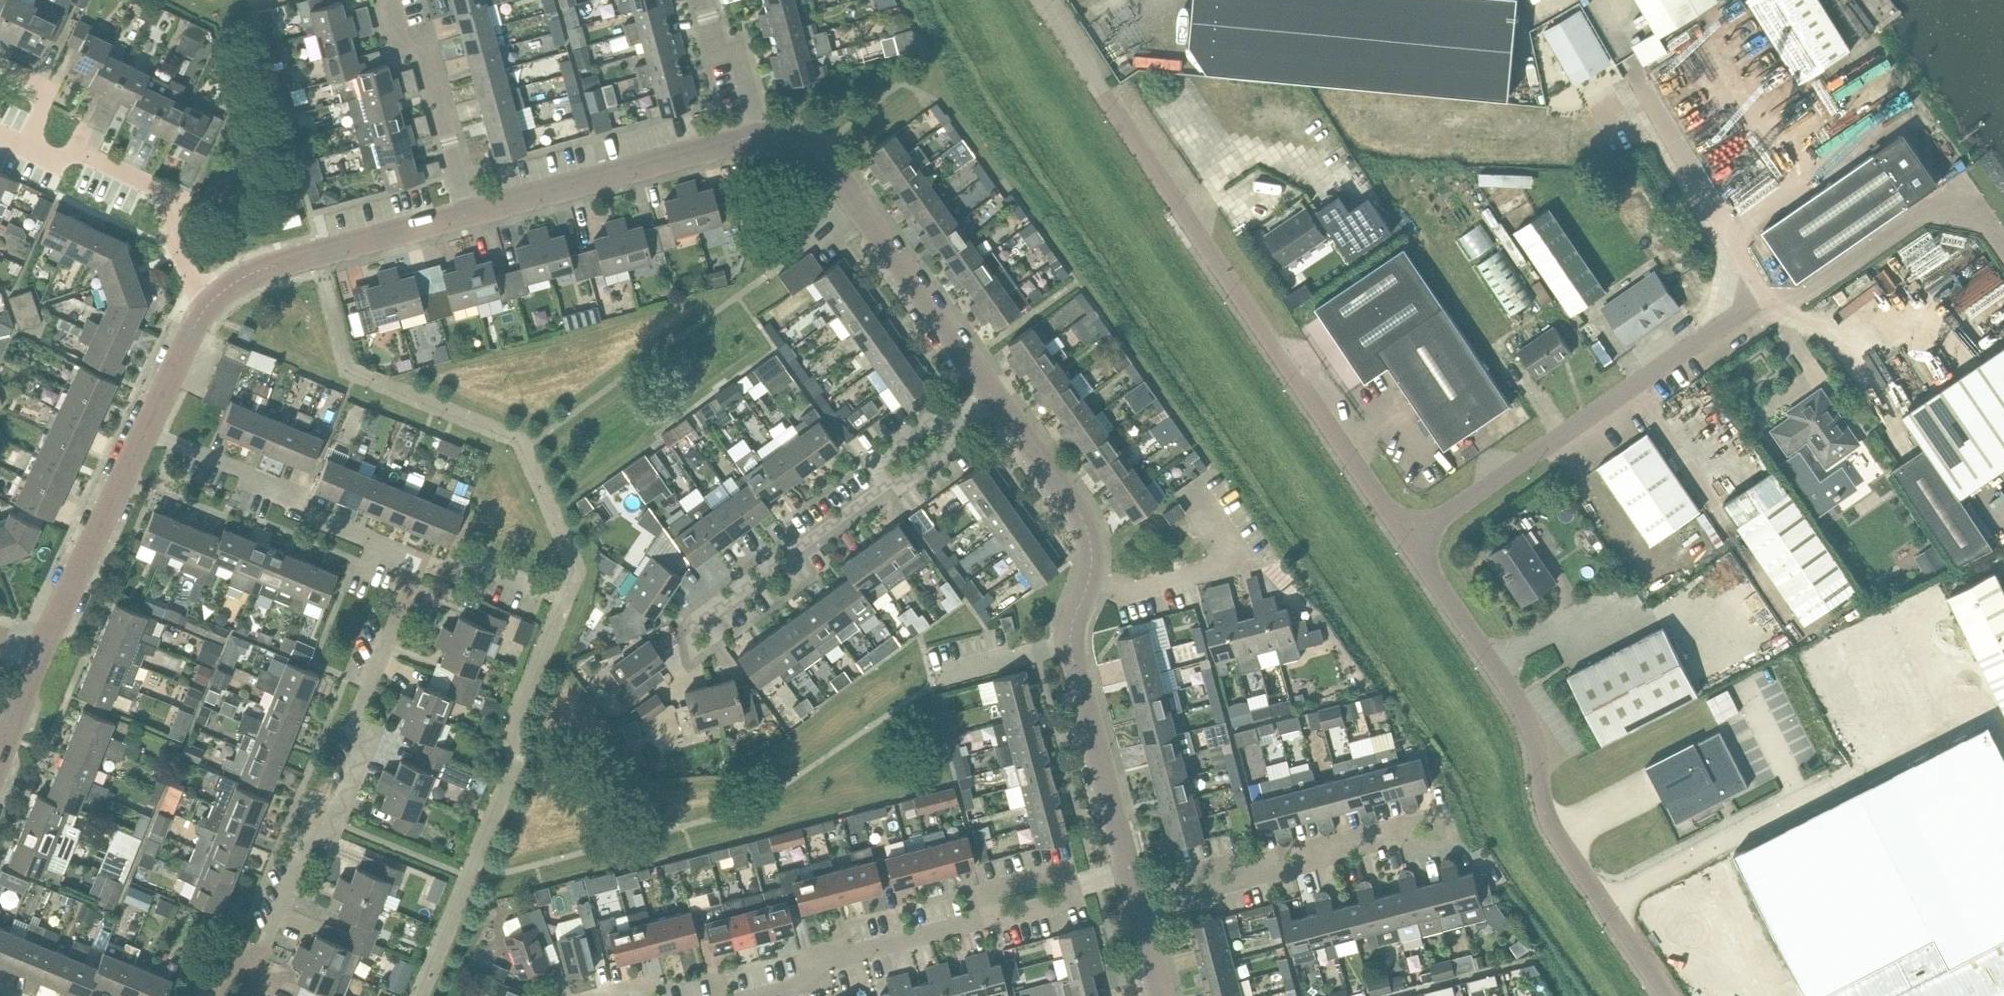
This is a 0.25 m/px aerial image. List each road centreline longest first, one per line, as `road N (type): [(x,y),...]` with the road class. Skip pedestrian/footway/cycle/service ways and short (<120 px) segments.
road 1 (unclassified): [(1408,540),(1044,0)]
road 2 (residential): [(1667,995),(1558,837),(1529,722),(1408,540)]
road 3 (residential): [(211,995),(221,974),(265,946),(305,843),(331,833),(370,739),(356,718),(420,564)]
road 4 (unclassified): [(1408,540),(1745,307)]
road 5 (residential): [(769,995),(796,989),(824,960),(993,919),(1003,903),(1128,870)]
road 6 (residential): [(1137,902),(1449,821)]
road 7 (residential): [(420,564),(307,516),(240,469),(146,431)]
road 8 (unclassified): [(1745,307),(1799,295),(1934,205),(1987,221),(2003,245)]
road 9 (unclassified): [(469,213),(758,136)]
road 10 (residential): [(209,304),(164,222),(174,199),(76,152),(51,162),(23,149)]
road 11 (unclassified): [(1745,307),(1751,272),(1629,61)]
road 12 (unclassified): [(209,304),(239,279),(277,264),(469,213)]
road 13 (residential): [(1090,576),(1126,590),(1243,562),(1191,486)]
road 14 (unclassified): [(42,654),(146,431)]
road 15 (residential): [(469,213),(420,36),(400,40),(390,0)]
road 16 (residential): [(702,637),(713,606),(888,490)]
road 17 (unclassified): [(857,205),(993,394)]
road 18 (unclassified): [(1071,645),(1128,870)]
road 19 (unclassified): [(993,394),(1080,514),(1090,539),(1090,576)]
road 20 (residential): [(758,136),(738,52),(720,57),(704,0)]
road 21 (unclassified): [(146,431),(209,304)]
road 22 (residential): [(544,594),(467,564),(452,574),(420,564)]
road 23 (residential): [(1071,645),(941,676)]
road 24 (unclassified): [(758,136),(813,151),(857,205)]
road 25 (residential): [(948,430),(928,422),(870,463),(888,490)]
road 26 (residential): [(0,65),(50,88),(23,149)]

